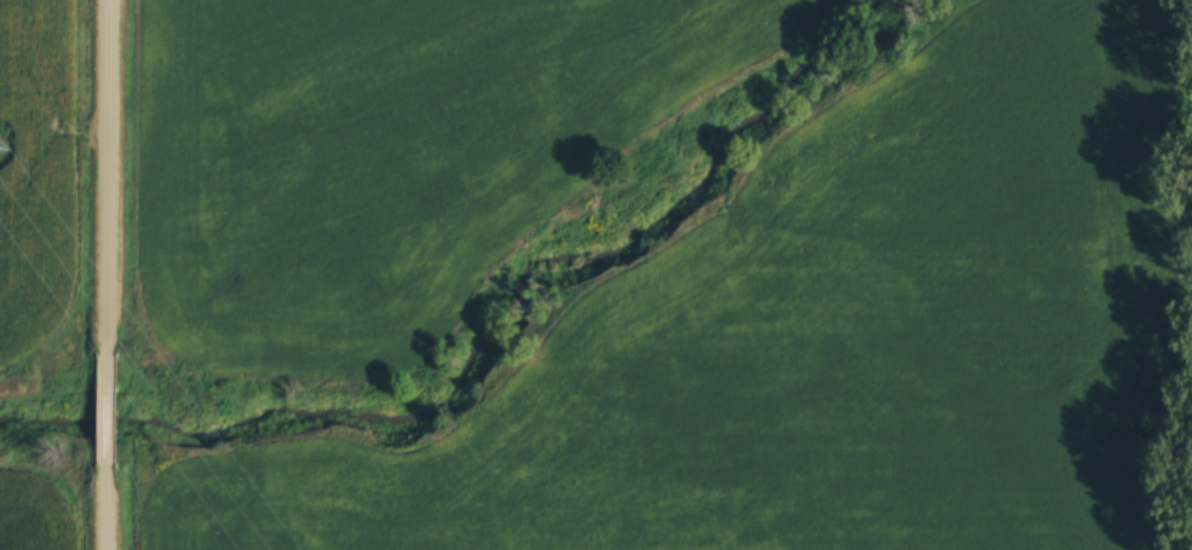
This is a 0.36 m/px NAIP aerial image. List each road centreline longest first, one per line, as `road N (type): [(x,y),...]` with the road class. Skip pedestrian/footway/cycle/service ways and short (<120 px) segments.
road 1 (residential): [(102,348),(103,0)]

